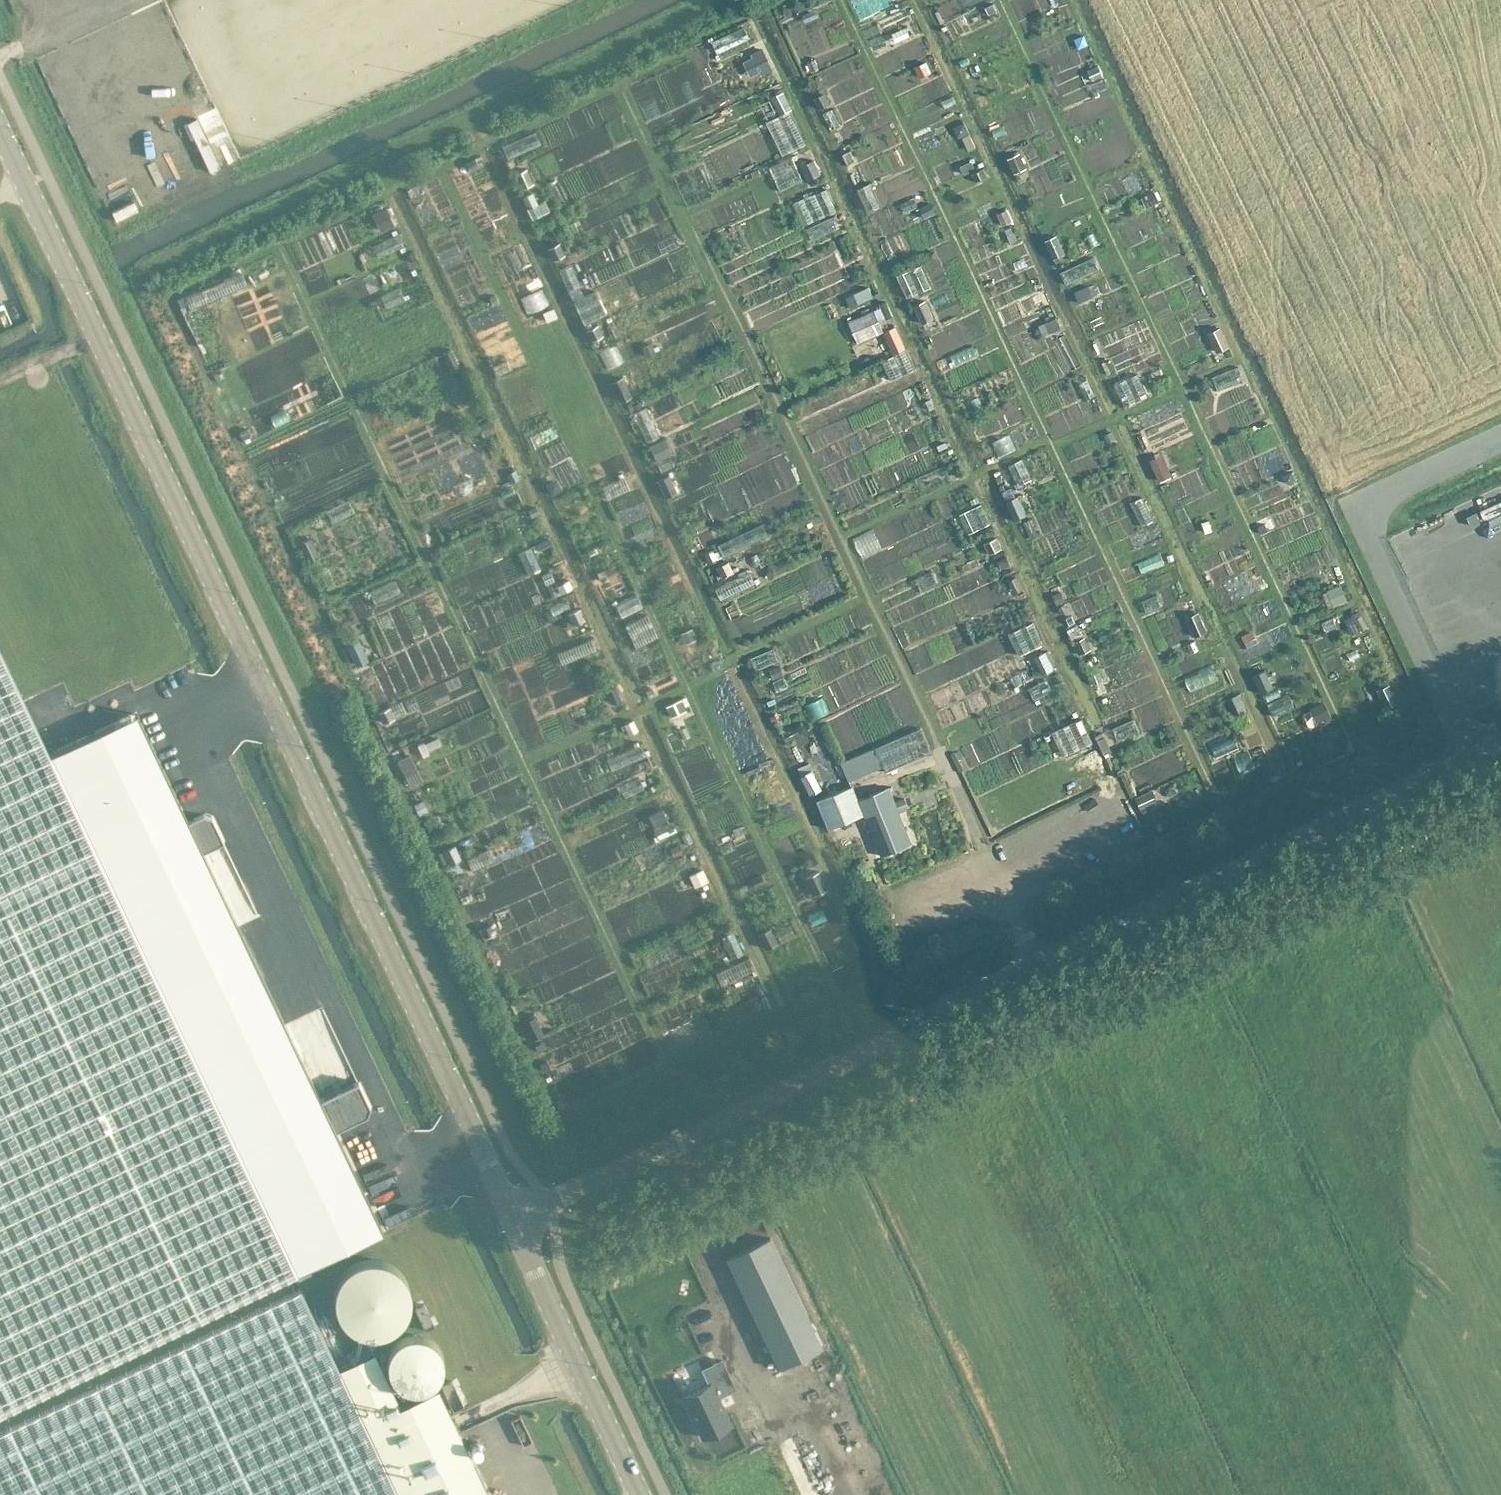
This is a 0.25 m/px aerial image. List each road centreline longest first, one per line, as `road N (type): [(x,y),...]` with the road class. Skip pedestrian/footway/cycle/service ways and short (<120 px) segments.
road 1 (tertiary): [(510,1211),(0,123)]
road 2 (unclassified): [(510,1211),(1500,734)]
road 3 (tertiary): [(645,1494),(510,1211)]

